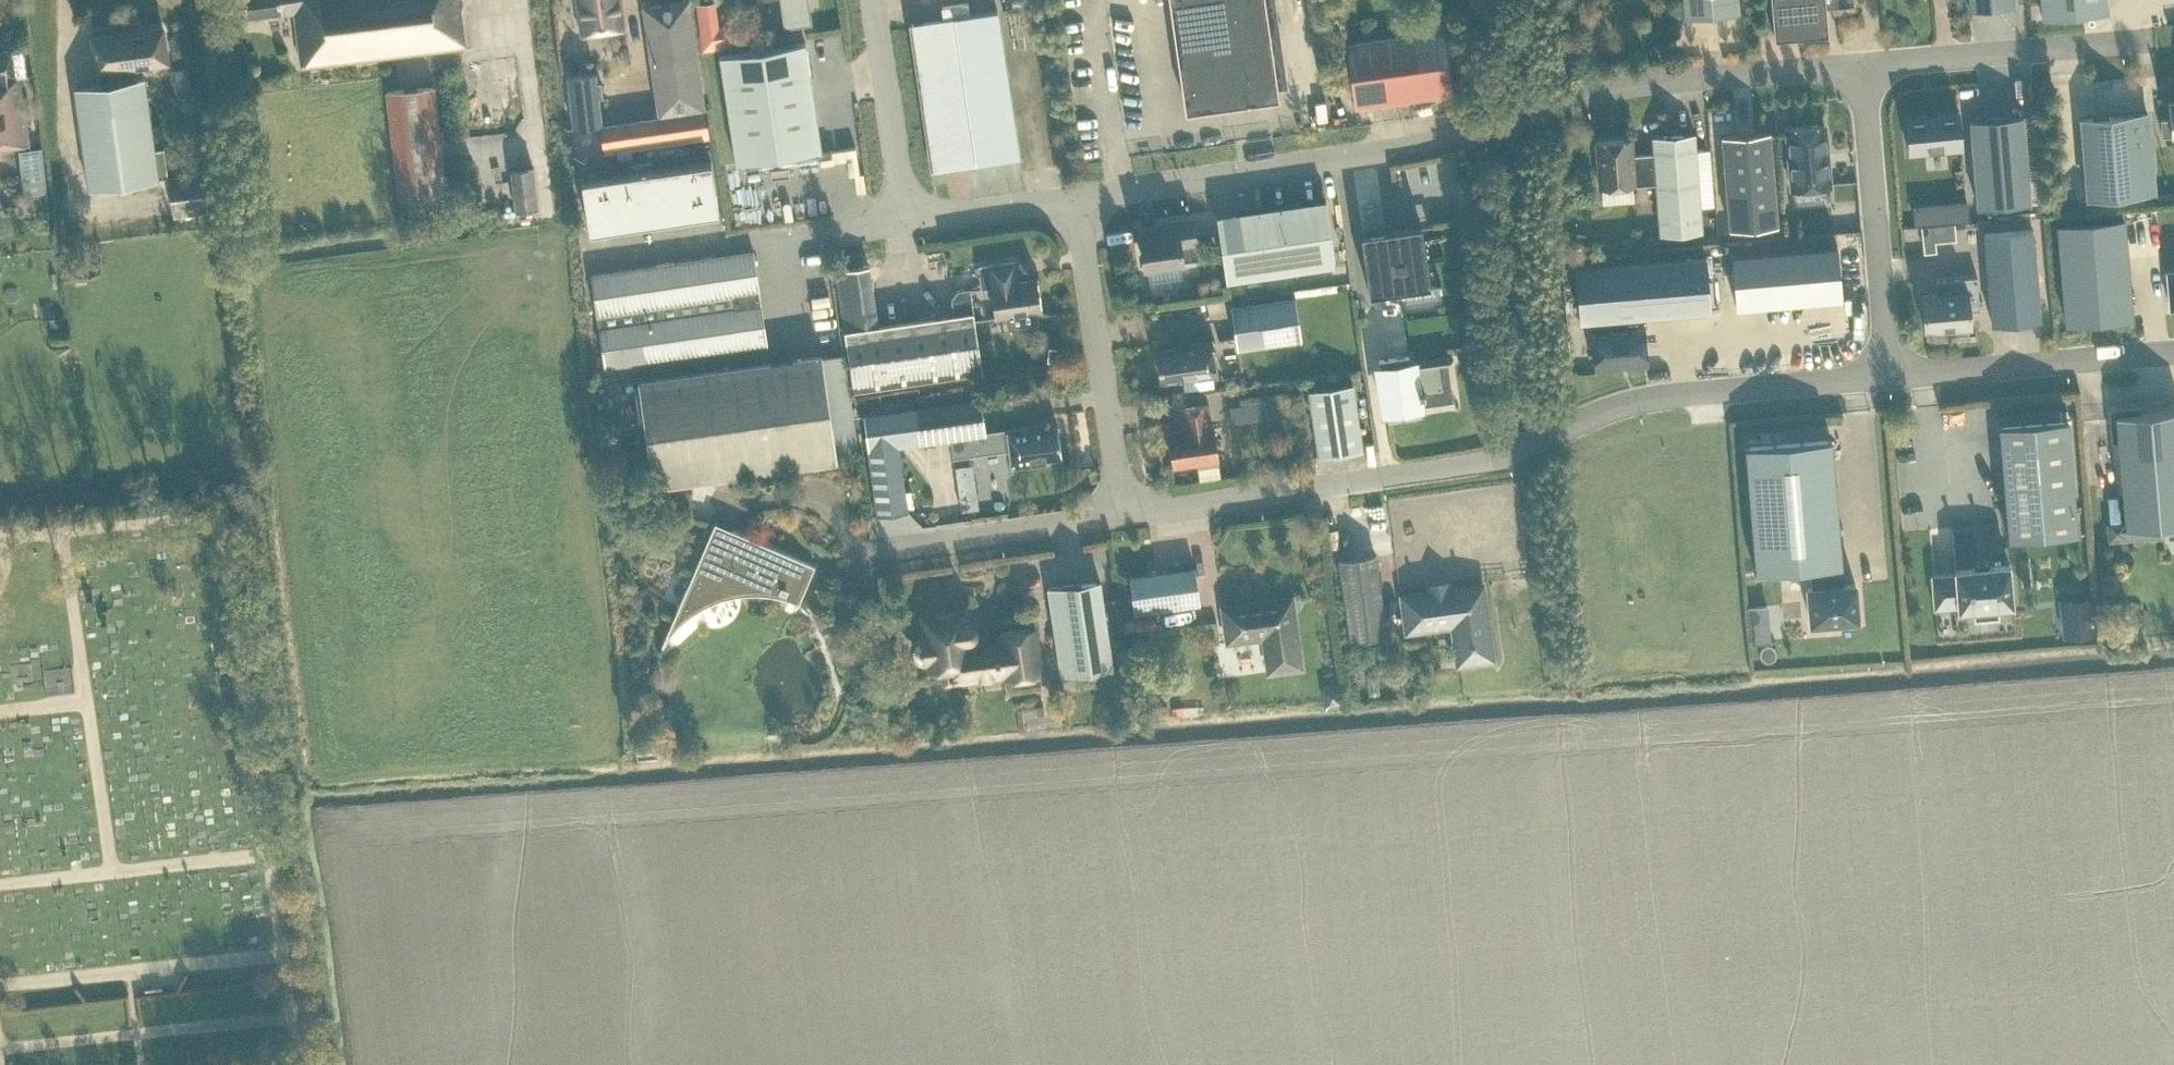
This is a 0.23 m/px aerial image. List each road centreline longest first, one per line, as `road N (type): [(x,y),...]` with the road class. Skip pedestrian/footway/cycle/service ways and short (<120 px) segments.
road 1 (unclassified): [(1075,196),(1386,152),(1631,84),(1864,63)]
road 2 (unclassified): [(1121,517),(1486,460),(1592,416),(1682,393),(1886,375)]
road 3 (unclassified): [(1121,517),(1075,196)]
road 4 (unclassified): [(1886,375),(1864,63)]
road 5 (unclassified): [(1886,375),(2173,349)]
road 6 (unclassified): [(1864,63),(2146,40)]
road 7 (unclassified): [(879,552),(1121,517)]
road 8 (unclassified): [(905,223),(872,0)]
road 9 (unclassified): [(905,223),(1075,196)]

